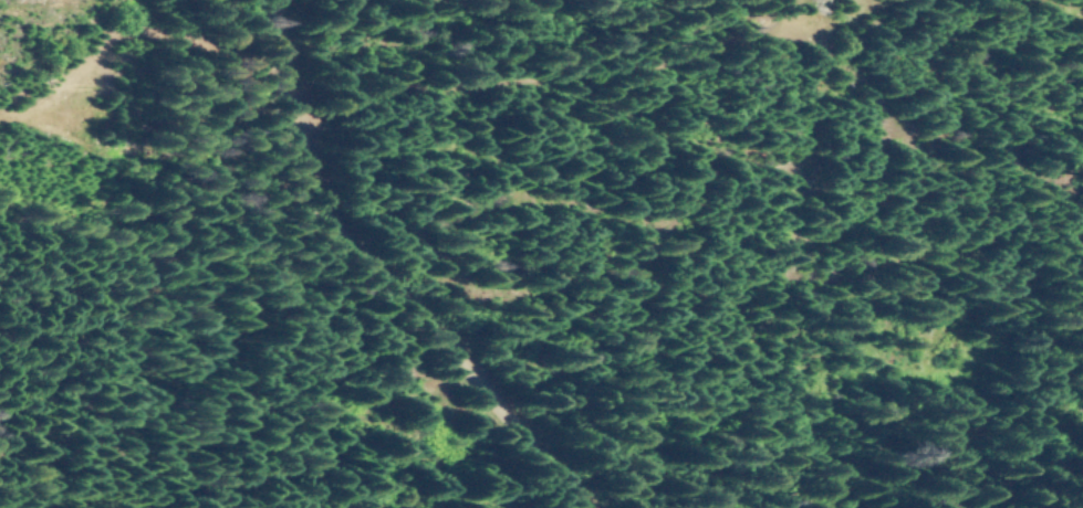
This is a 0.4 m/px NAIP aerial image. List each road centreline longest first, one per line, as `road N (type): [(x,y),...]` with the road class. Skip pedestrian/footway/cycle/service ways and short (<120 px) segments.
road 1 (track): [(577,507),(309,194),(278,89),(268,0)]
road 2 (track): [(273,66),(160,36),(114,33),(24,106),(0,112)]

